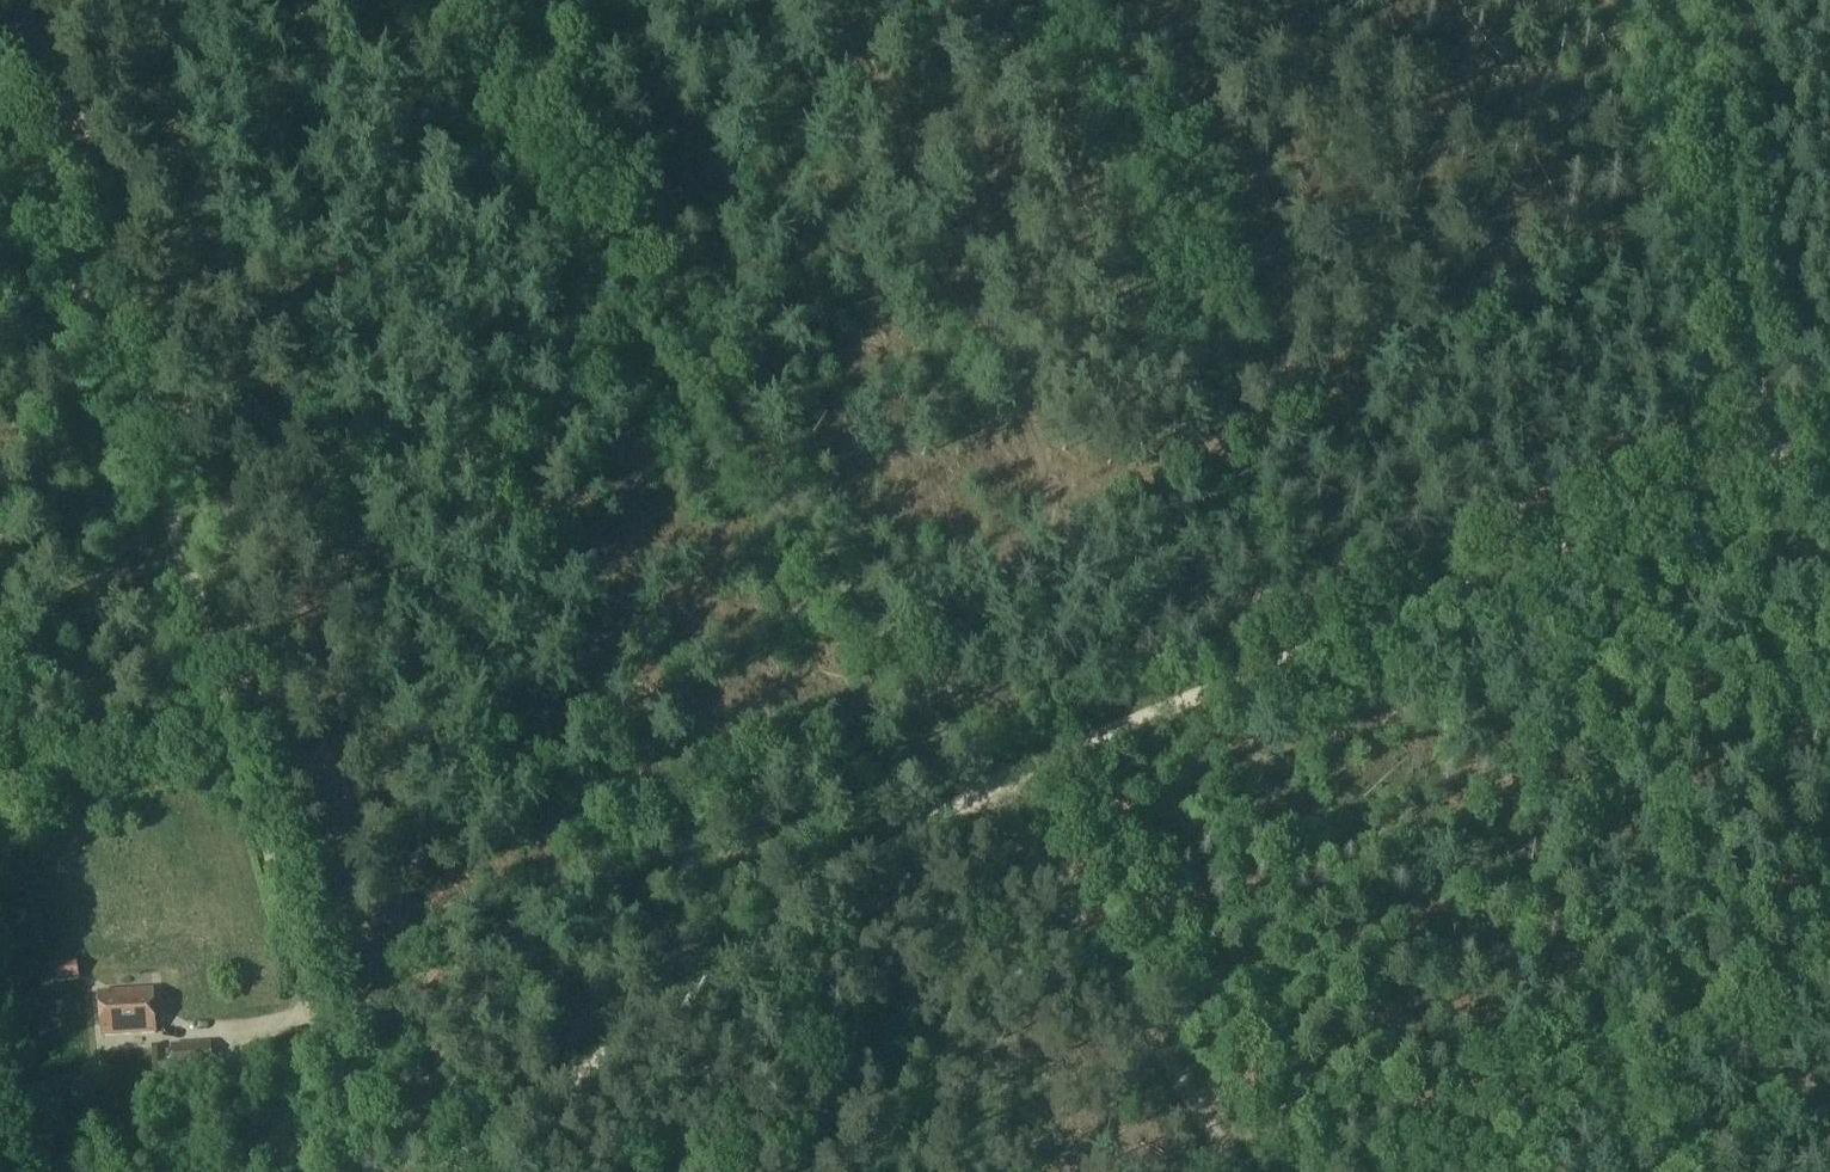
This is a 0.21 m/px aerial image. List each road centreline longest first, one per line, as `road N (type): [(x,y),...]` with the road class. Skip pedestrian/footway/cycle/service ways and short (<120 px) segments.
road 1 (track): [(3,0),(212,519),(260,724),(390,1171)]
road 2 (track): [(993,787),(1767,461)]
road 3 (track): [(853,606),(1048,511),(812,38),(777,0)]
road 4 (track): [(467,0),(853,606)]
road 5 (track): [(0,768),(236,730),(373,1171)]
road 6 (track): [(0,76),(140,408),(236,730)]
road 7 (track): [(440,1171),(755,932),(993,787)]
road 8 (track): [(1320,1171),(1829,972)]
road 9 (track): [(706,1171),(936,1037),(911,986),(755,932)]
road 10 (track): [(1678,0),(1767,461)]
road 11 (track): [(993,787),(1235,1171)]
road 12 (track): [(853,606),(993,787)]

